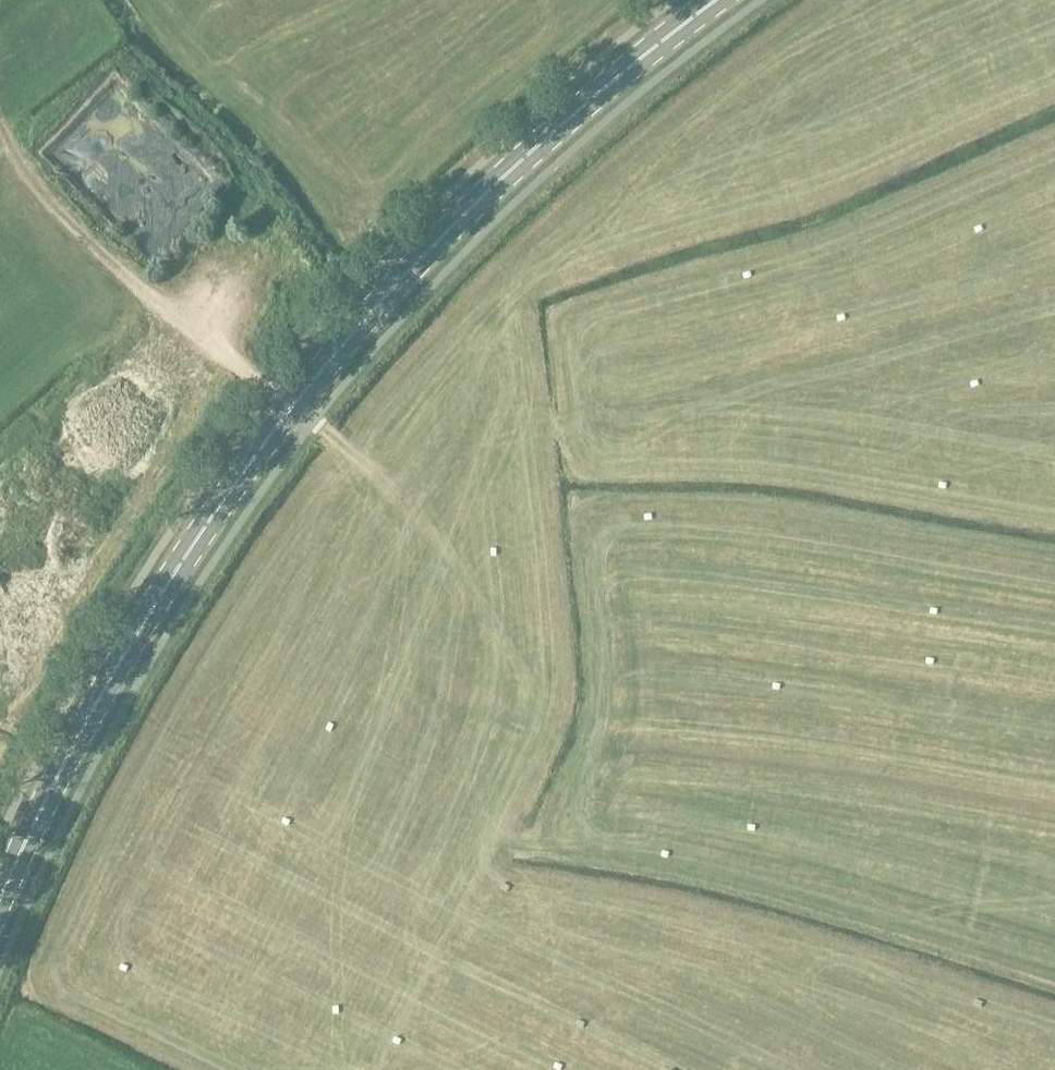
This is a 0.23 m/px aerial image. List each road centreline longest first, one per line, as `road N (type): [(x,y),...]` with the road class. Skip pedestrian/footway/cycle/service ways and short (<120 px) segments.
road 1 (primary): [(0,900),(102,692),(280,422),(489,191),(716,0)]

